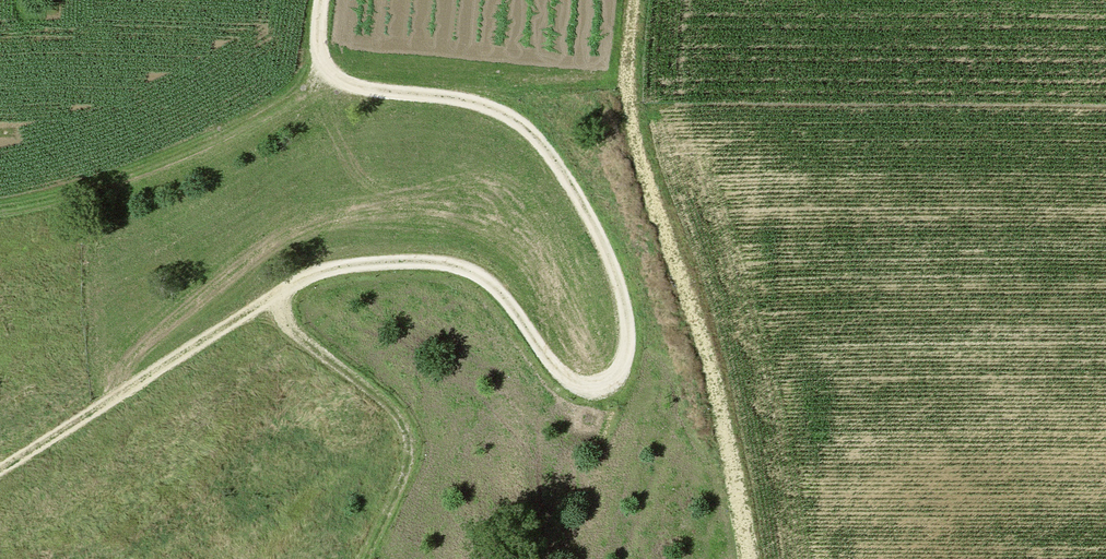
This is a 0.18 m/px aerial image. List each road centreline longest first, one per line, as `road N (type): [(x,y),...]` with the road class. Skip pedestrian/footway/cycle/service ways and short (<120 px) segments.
road 1 (track): [(323,80),(478,102),(538,137),(614,277),(626,334),(610,383),(577,387),(561,377),(498,290),(467,268),(337,267),(296,280),(0,465)]
road 2 (track): [(754,558),(725,416),(636,127),(628,45),(635,0)]
road 3 (track): [(0,209),(150,169),(323,80)]
road 4 (track): [(286,286),(282,316),(293,332),(403,425),(407,464),(362,558)]

